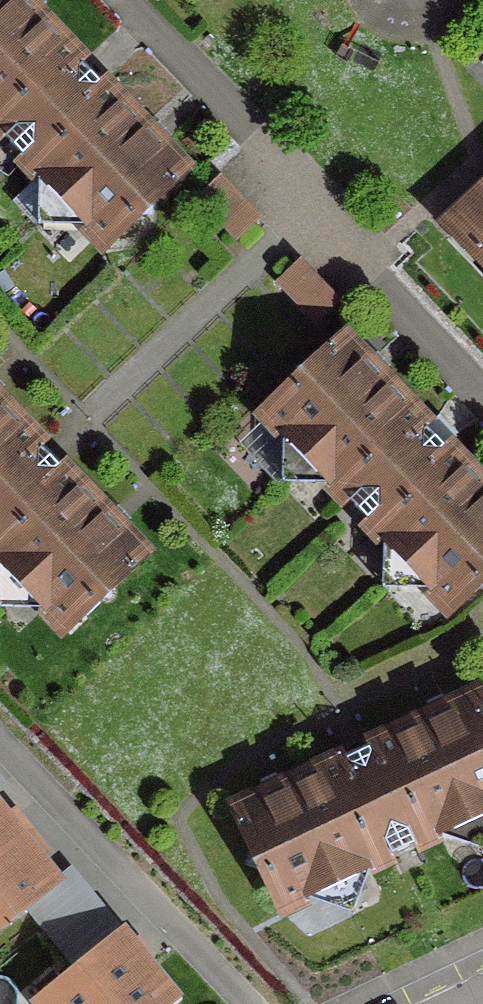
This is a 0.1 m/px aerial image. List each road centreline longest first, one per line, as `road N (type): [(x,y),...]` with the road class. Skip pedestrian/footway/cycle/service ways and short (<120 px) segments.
road 1 (residential): [(482,392),(121,0)]
road 2 (residential): [(0,737),(248,1003)]

